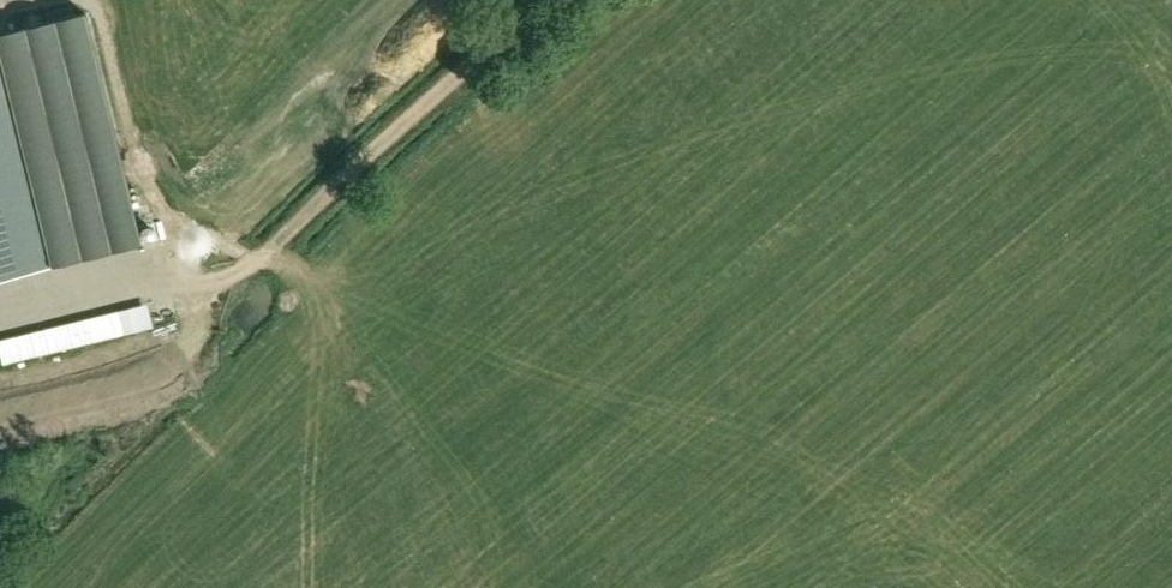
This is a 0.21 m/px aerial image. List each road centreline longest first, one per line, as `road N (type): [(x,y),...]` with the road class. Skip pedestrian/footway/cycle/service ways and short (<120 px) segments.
road 1 (track): [(0,360),(221,301),(550,0)]

